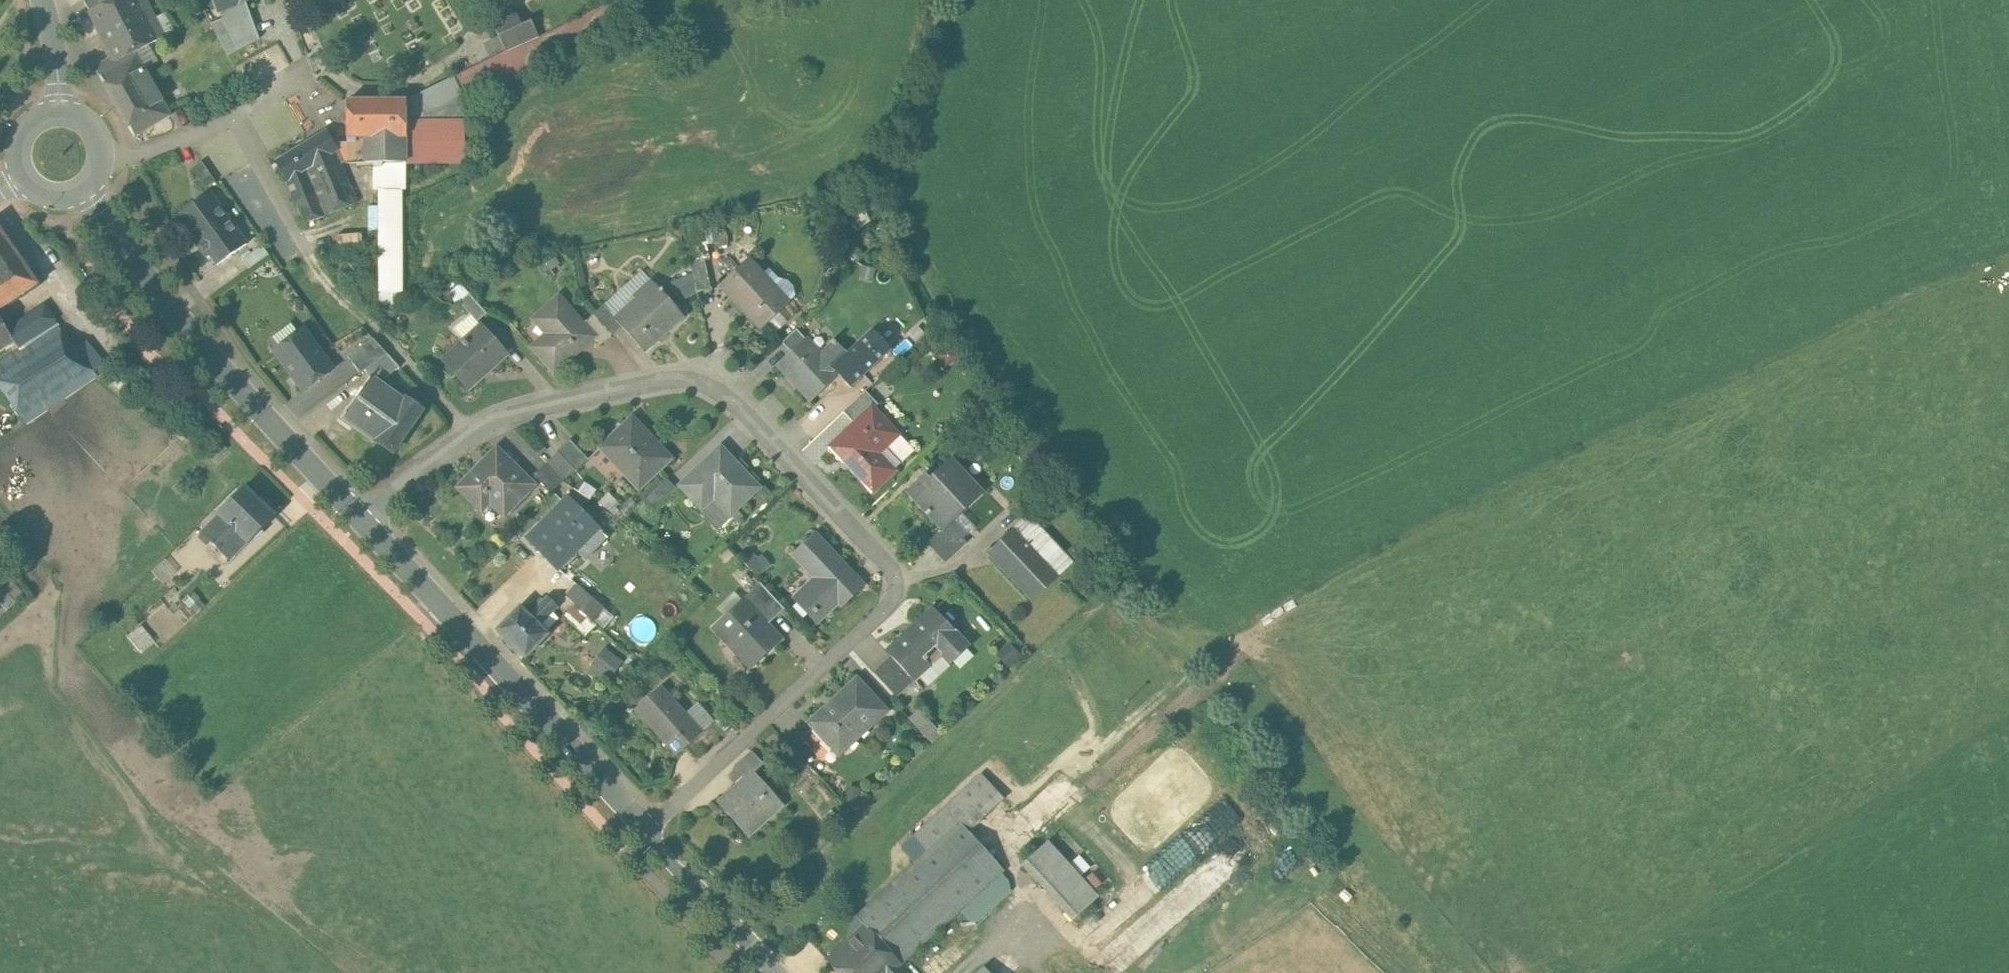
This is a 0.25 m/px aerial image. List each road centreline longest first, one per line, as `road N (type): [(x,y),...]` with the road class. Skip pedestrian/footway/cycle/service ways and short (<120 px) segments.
road 1 (residential): [(359,514),(485,425),(559,399),(706,375),(882,553),(894,568),(895,592),(884,609),(651,829)]
road 2 (tertiary): [(359,514),(651,829)]
road 3 (tertiary): [(88,193),(222,366),(359,514)]
road 4 (tertiary): [(651,829),(777,972)]

